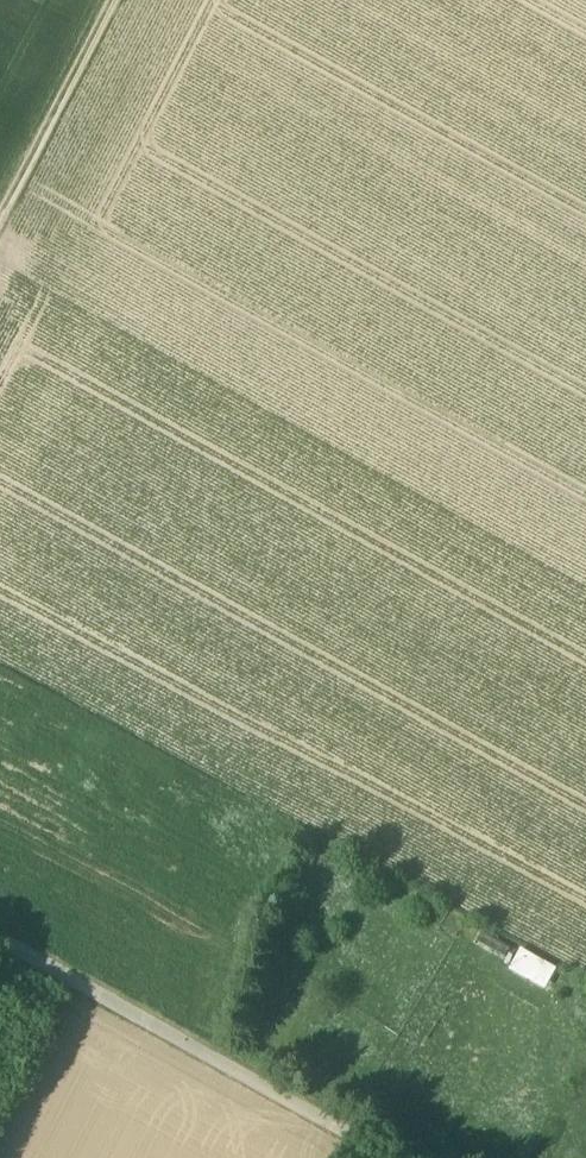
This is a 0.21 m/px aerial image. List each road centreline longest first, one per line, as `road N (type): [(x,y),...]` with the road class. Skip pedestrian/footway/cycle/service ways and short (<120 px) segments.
road 1 (residential): [(394,1157),(0,940)]
road 2 (track): [(0,229),(121,0)]

